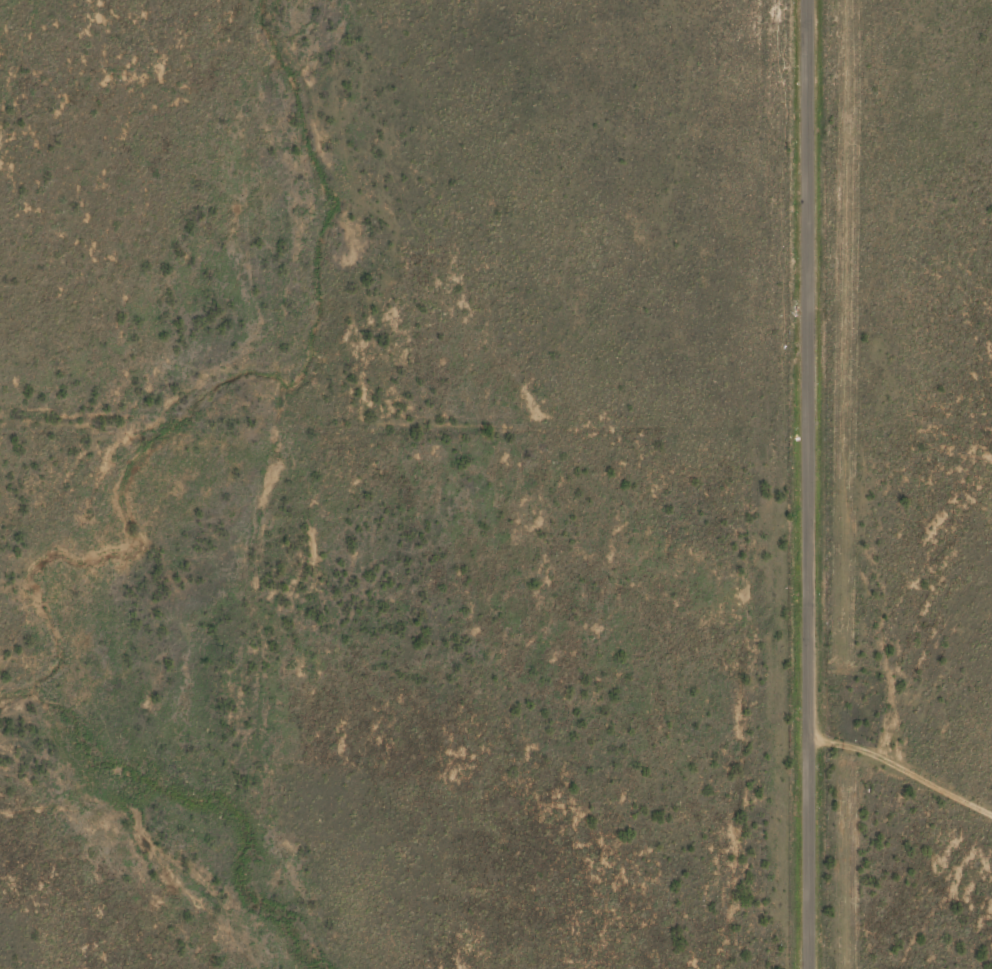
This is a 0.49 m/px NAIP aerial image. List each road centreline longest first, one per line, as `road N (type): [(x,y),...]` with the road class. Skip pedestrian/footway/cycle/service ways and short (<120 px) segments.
road 1 (residential): [(810,968),(810,0)]

